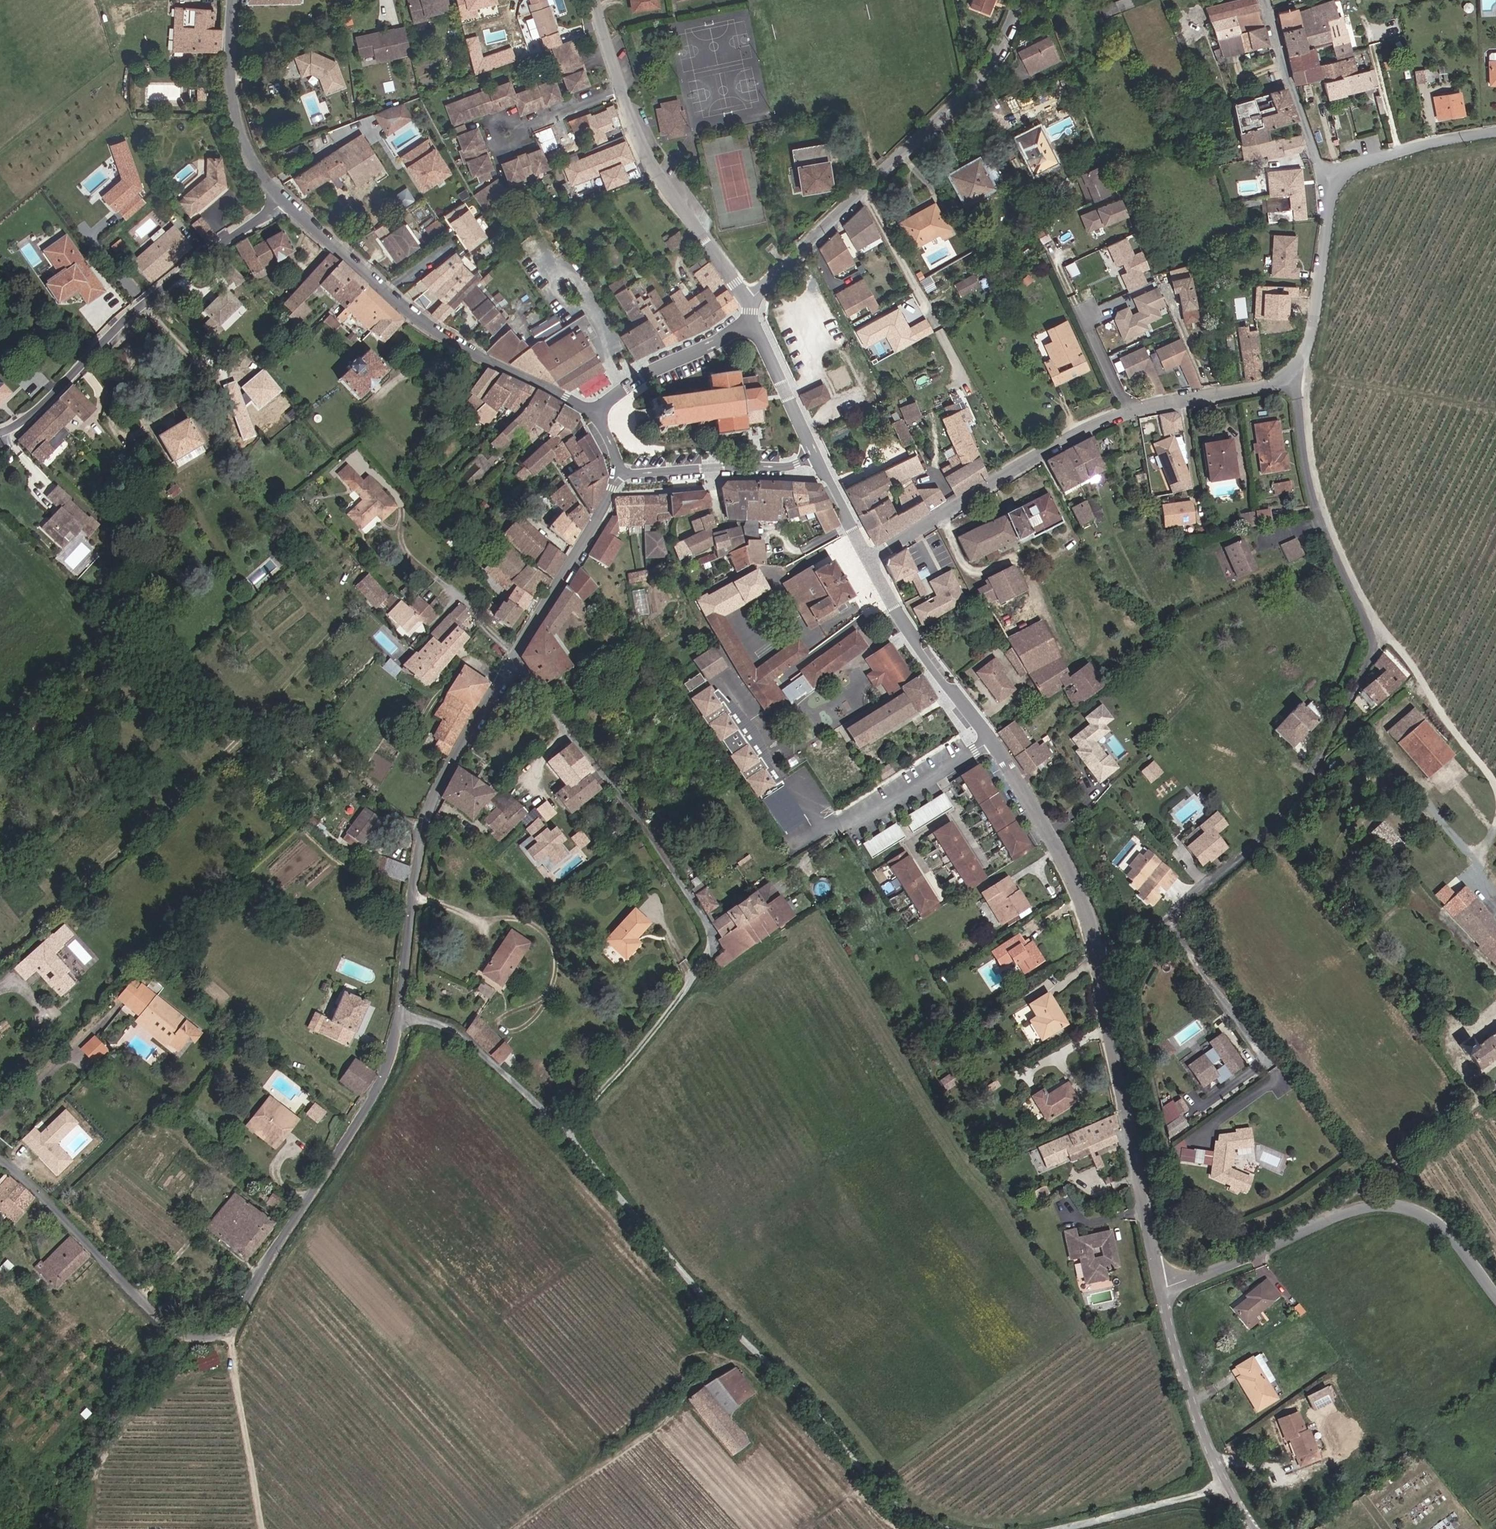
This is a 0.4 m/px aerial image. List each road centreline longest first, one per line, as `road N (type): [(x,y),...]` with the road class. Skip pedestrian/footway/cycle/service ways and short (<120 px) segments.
road 1 (residential): [(1099,968),(1207,888),(1283,813),(1334,743),(1377,638),(1330,540),(1294,372)]
road 2 (residential): [(398,1017),(374,1095),(232,1322),(212,1334),(174,1327),(0,1162)]
road 3 (unclassified): [(514,657),(636,814),(709,940),(667,1014),(564,1130)]
road 4 (track): [(564,1130),(888,1501),(948,1528)]
road 5 (residential): [(868,561),(1077,433),(1127,412),(1254,388),(1294,372)]
road 6 (tertiary): [(868,561),(1068,873),(1099,968)]
road 7 (unclassified): [(1161,1286),(1374,1206),(1409,1209),(1439,1225),(1495,1297)]
road 8 (residential): [(282,201),(440,335),(601,412)]
road 9 (residential): [(514,657),(431,804),(398,1017)]
road 10 (residential): [(0,432),(27,419),(282,201)]
road 11 (tertiary): [(1099,968),(1161,1286)]
road 12 (tertiary): [(1161,1286),(1226,1486),(1256,1528)]
road 13 (track): [(199,1335),(127,1392),(40,1528)]
road 14 (unclassified): [(861,192),(972,84),(1022,0)]
road 15 (tertiary): [(748,302),(642,150),(621,91)]
road 16 (residential): [(622,471),(514,657)]
road 17 (residential): [(233,0),(240,131),(282,201)]
road 18 (track): [(232,1322),(263,1528)]
road 19 (unclassified): [(398,1017),(466,1038),(564,1130)]
road 20 (track): [(1333,1217),(1495,1093)]
road 21 (residential): [(1294,372),(1311,335),(1325,177)]
road 22 (residential): [(622,471),(785,467),(815,456)]
road 23 (track): [(1495,781),(1444,721),(1392,638),(1377,638)]
road 24 (track): [(519,1528),(672,1418)]
road 25 (residential): [(1267,0),(1325,177)]
road 26 (residential): [(1325,177),(1365,160),(1495,131)]
road 27 (residential): [(751,322),(649,373),(601,412)]
road 28 (track): [(1066,1528),(1226,1486)]
road 29 (unclassified): [(748,302),(861,192)]
road 30 (residential): [(861,192),(937,325)]
road 31 (tertiary): [(751,322),(815,456)]
road 32 (residential): [(621,91),(506,132)]

